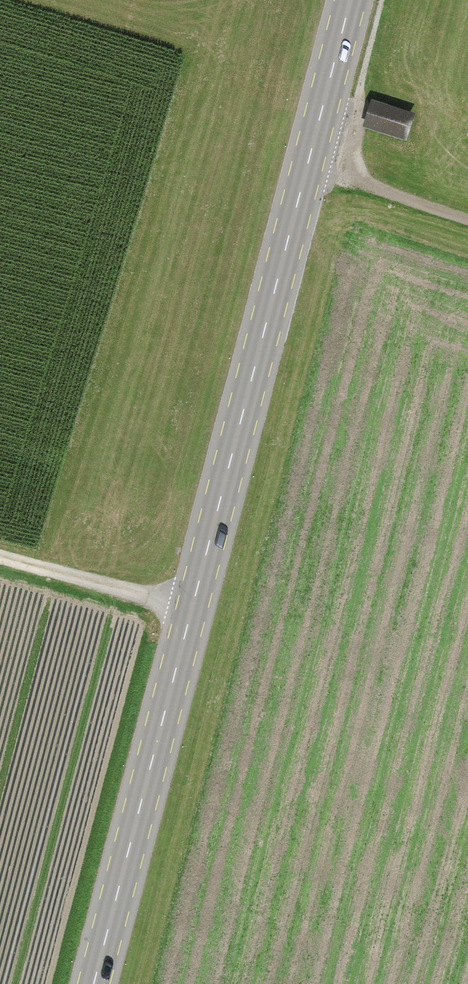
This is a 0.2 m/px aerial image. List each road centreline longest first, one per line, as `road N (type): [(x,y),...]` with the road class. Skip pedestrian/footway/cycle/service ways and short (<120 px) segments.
road 1 (secondary): [(351,0),(93,983)]
road 2 (track): [(0,556),(192,610)]
road 3 (track): [(308,166),(467,219)]

